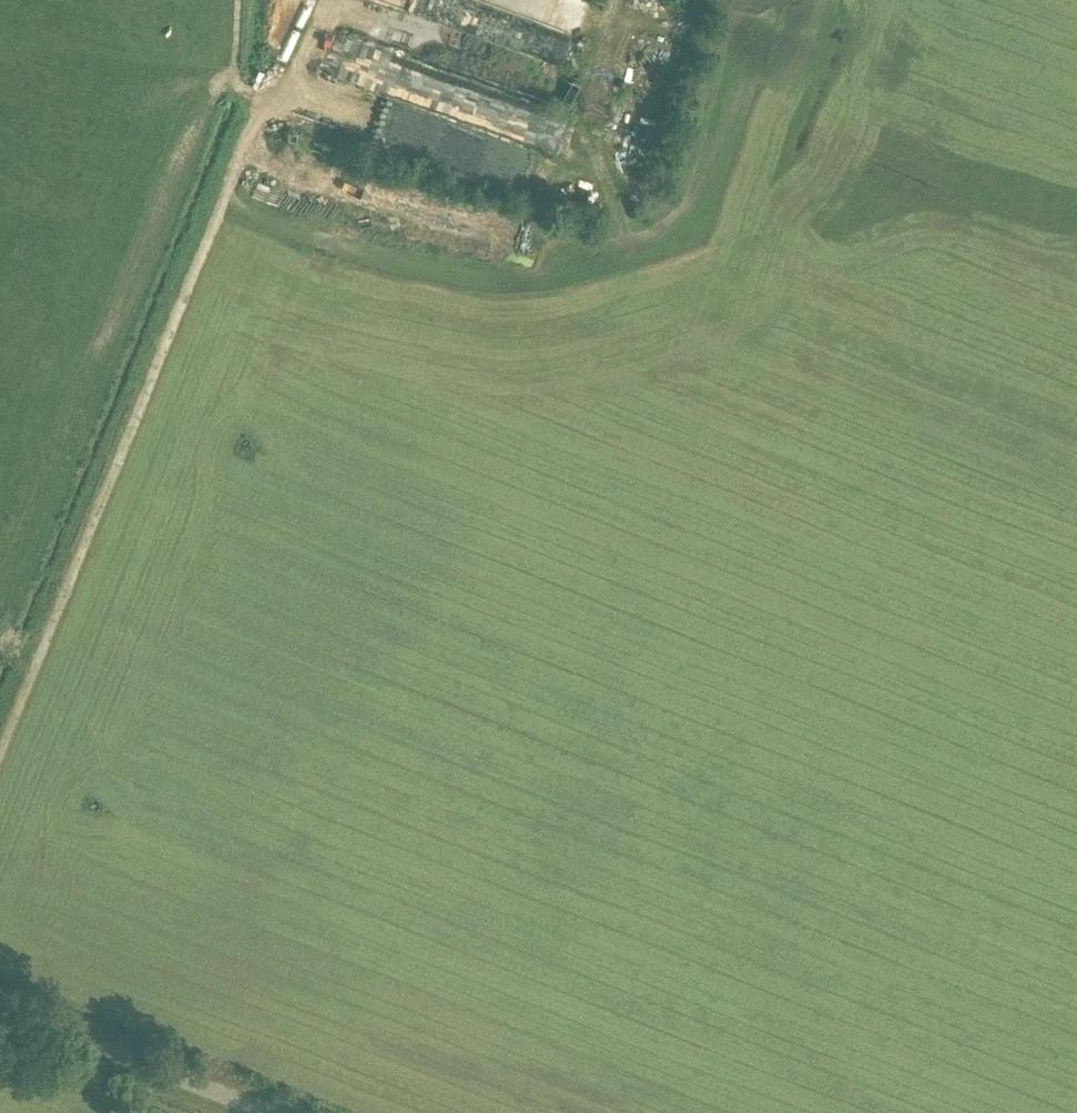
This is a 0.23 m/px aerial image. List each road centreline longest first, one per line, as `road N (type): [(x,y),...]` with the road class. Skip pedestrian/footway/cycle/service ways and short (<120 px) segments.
road 1 (unclassified): [(256,1112),(0,1013)]

